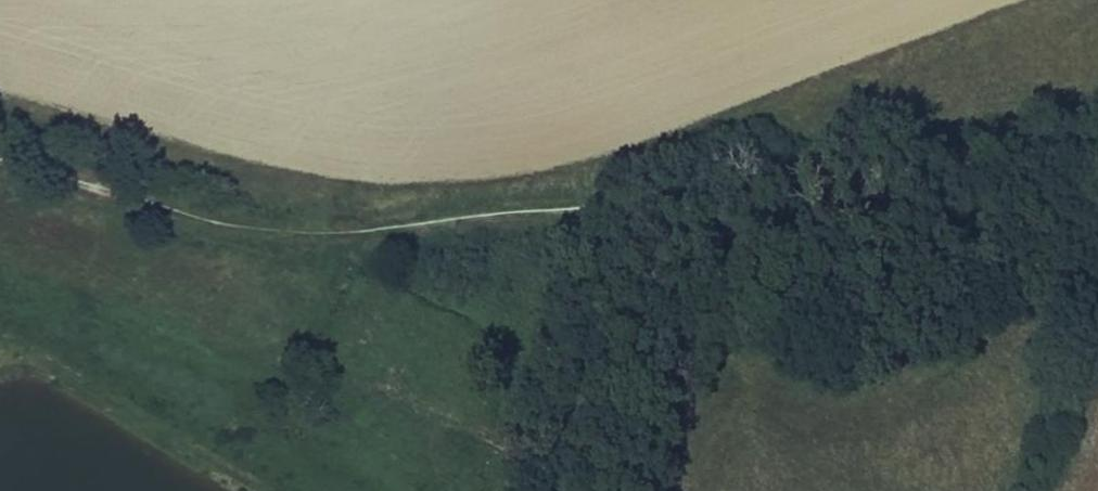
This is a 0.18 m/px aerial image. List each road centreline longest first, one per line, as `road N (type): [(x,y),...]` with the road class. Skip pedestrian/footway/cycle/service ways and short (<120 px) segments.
road 1 (track): [(1097,149),(1010,153),(338,237),(213,223),(0,163)]
road 2 (track): [(595,208),(511,490)]

